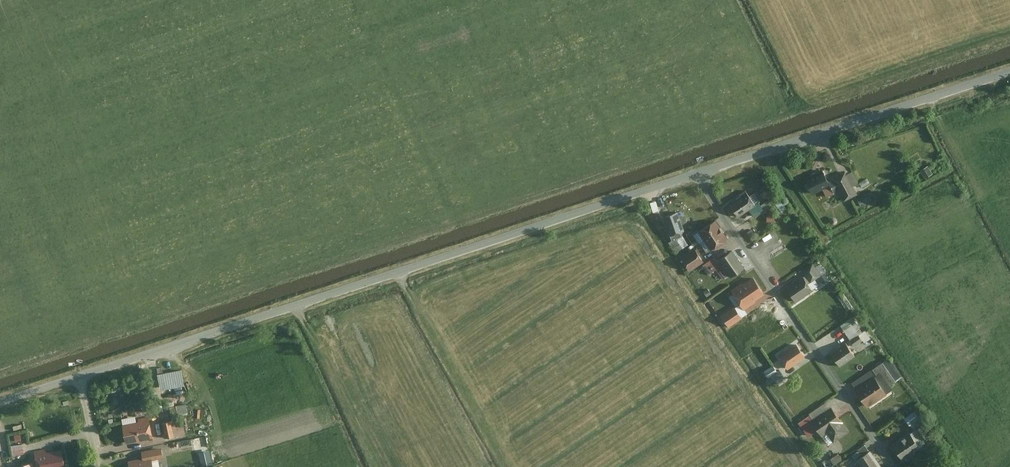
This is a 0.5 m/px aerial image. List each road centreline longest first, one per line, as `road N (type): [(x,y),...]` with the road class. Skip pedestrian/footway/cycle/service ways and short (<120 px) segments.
road 1 (tertiary): [(695,175),(82,375)]
road 2 (residential): [(695,175),(900,466)]
road 3 (tertiary): [(1009,73),(695,175)]

